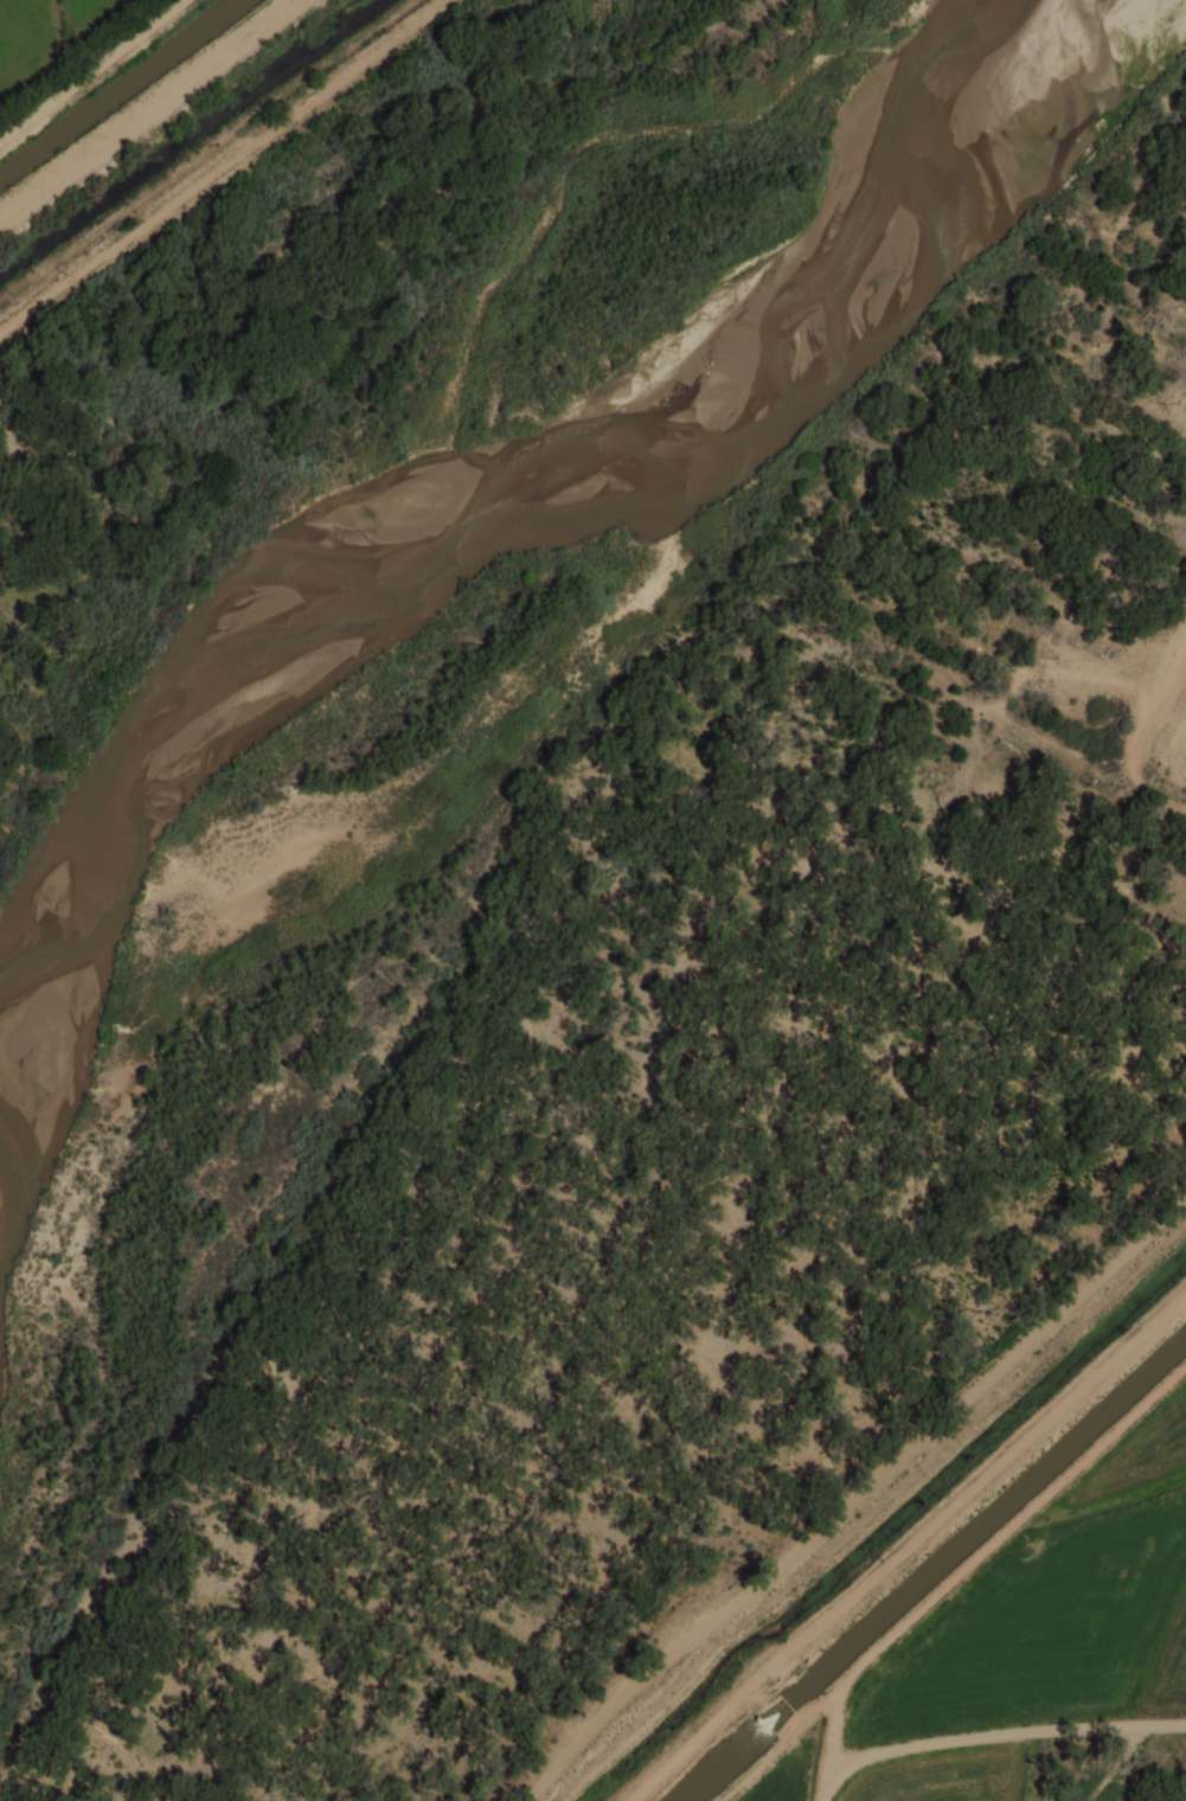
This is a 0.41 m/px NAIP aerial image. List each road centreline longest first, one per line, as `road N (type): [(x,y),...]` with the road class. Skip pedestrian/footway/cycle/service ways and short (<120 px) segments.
road 1 (residential): [(1185,1720),(999,1732),(866,1755),(842,1769),(825,1800)]

